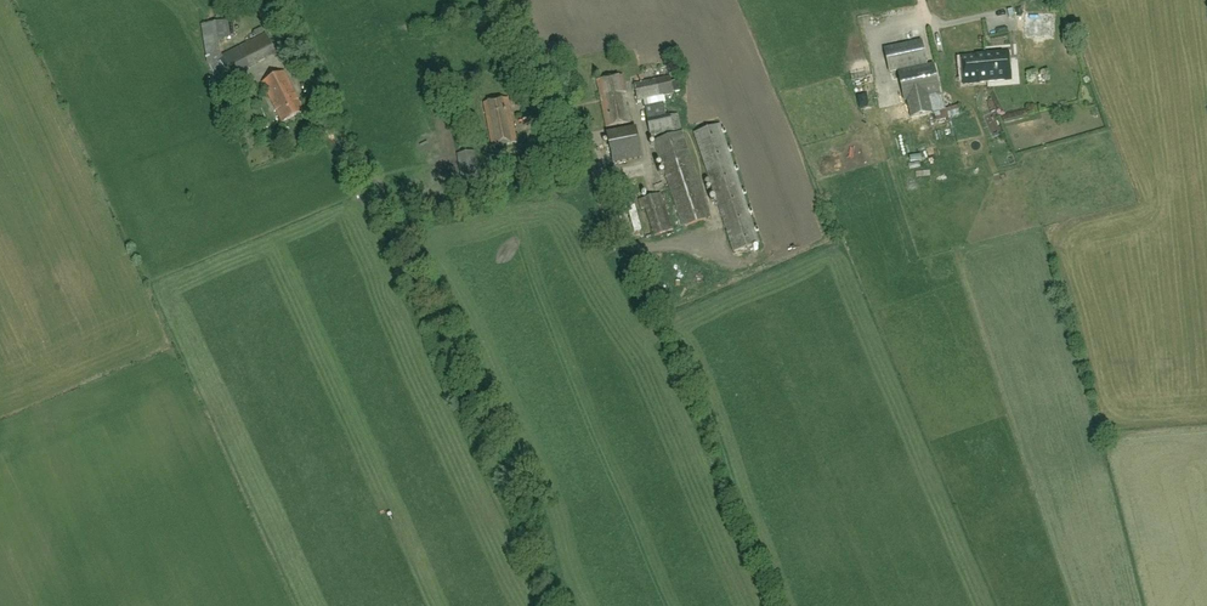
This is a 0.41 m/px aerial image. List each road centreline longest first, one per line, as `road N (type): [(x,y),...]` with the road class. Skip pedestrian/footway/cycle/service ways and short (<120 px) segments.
road 1 (track): [(330,124),(558,605)]
road 2 (track): [(330,124),(267,0)]

